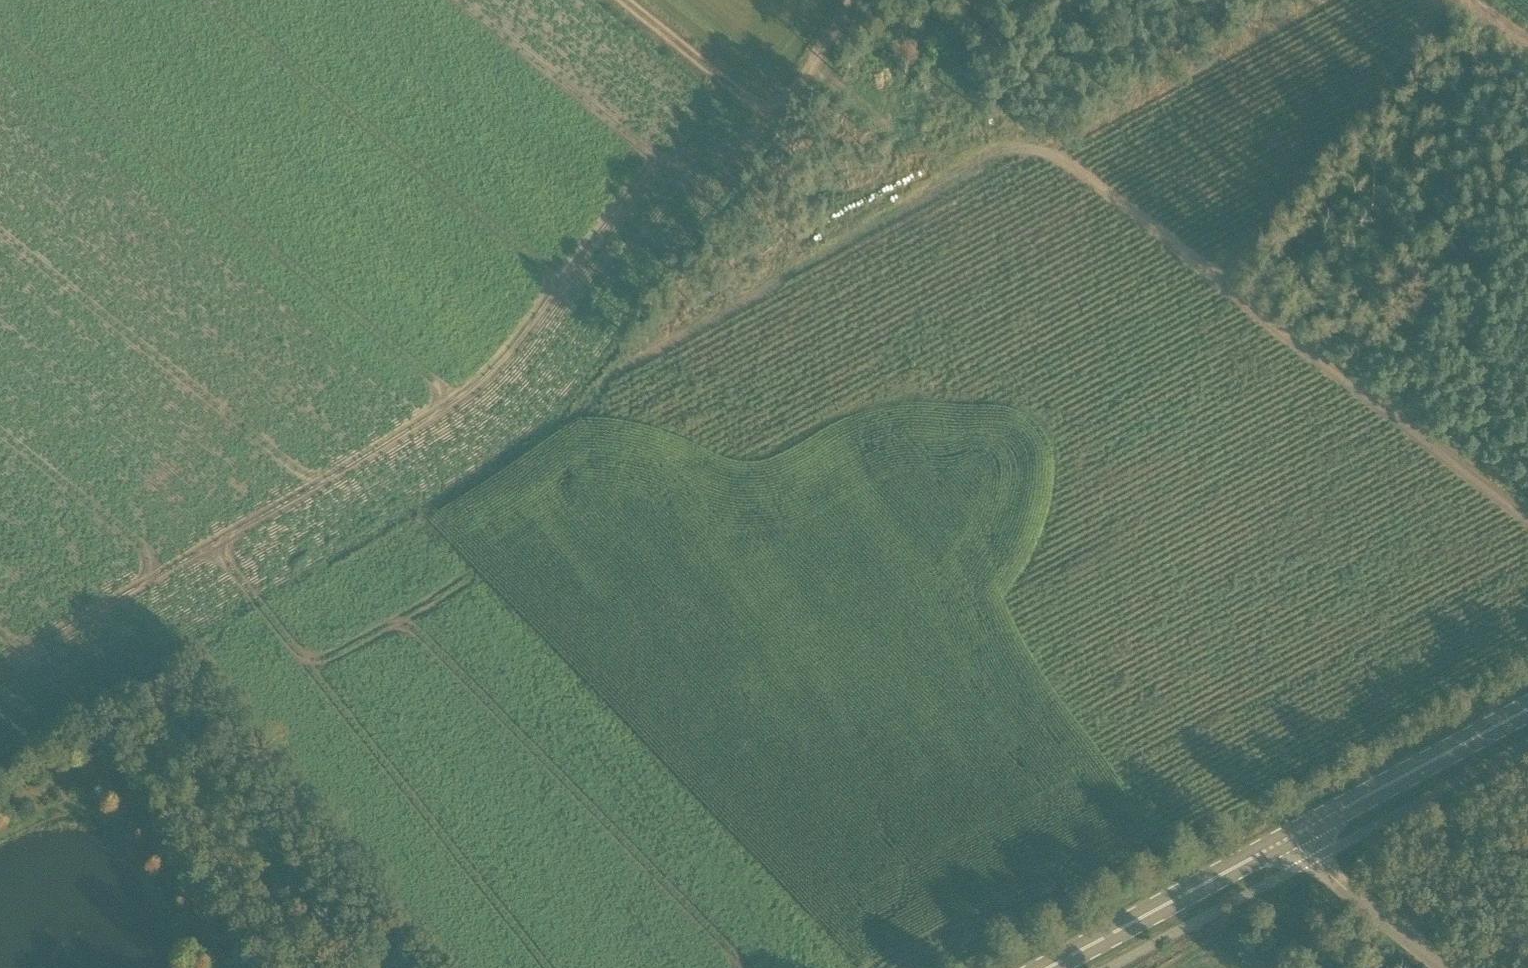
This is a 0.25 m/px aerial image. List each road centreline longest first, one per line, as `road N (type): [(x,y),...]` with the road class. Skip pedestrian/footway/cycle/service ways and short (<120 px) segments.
road 1 (secondary): [(1038,967),(1287,831)]
road 2 (secondary): [(1287,831),(1527,697)]
road 3 (unclassified): [(1449,967),(1287,831)]

